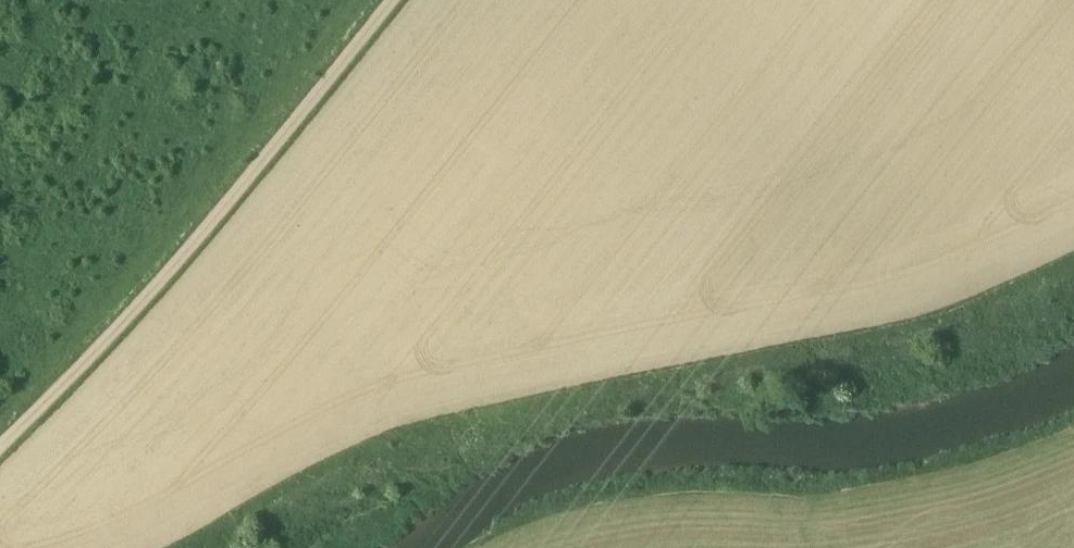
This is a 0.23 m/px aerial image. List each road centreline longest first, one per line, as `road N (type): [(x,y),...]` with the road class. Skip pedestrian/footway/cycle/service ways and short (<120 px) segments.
road 1 (track): [(0,433),(161,272),(386,0)]

